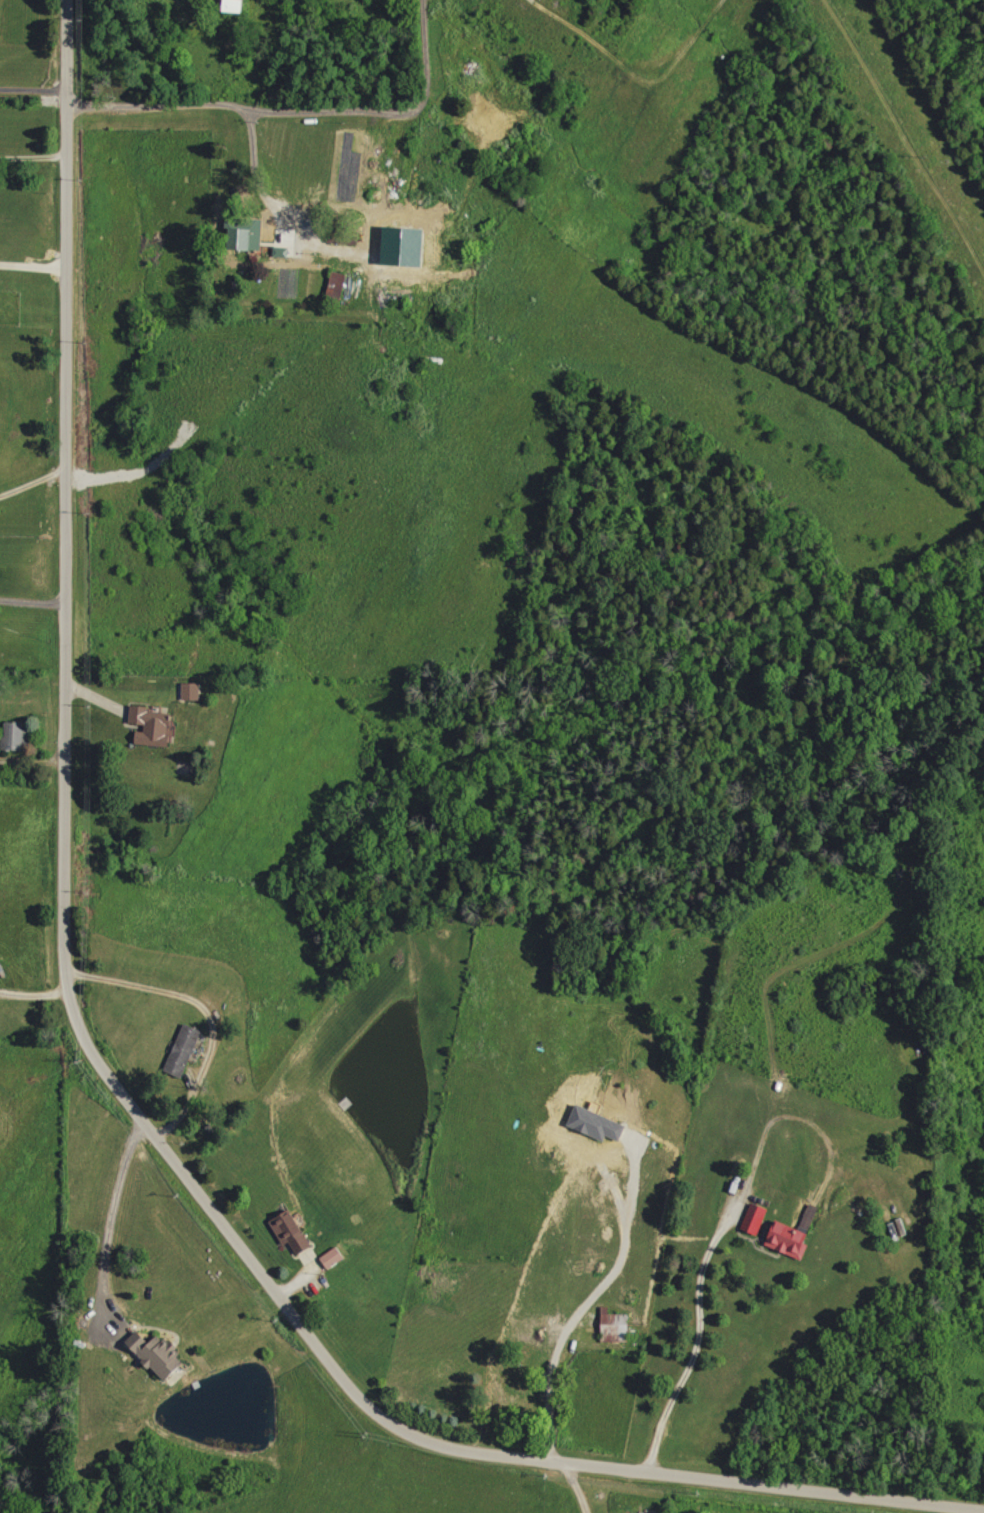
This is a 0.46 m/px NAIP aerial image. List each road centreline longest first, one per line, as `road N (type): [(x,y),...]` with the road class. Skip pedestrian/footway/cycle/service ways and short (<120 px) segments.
road 1 (residential): [(974,1512),(417,1441),(365,1405),(96,1061),(70,1006),(64,846),(64,0)]
road 2 (residential): [(66,100),(238,102)]

